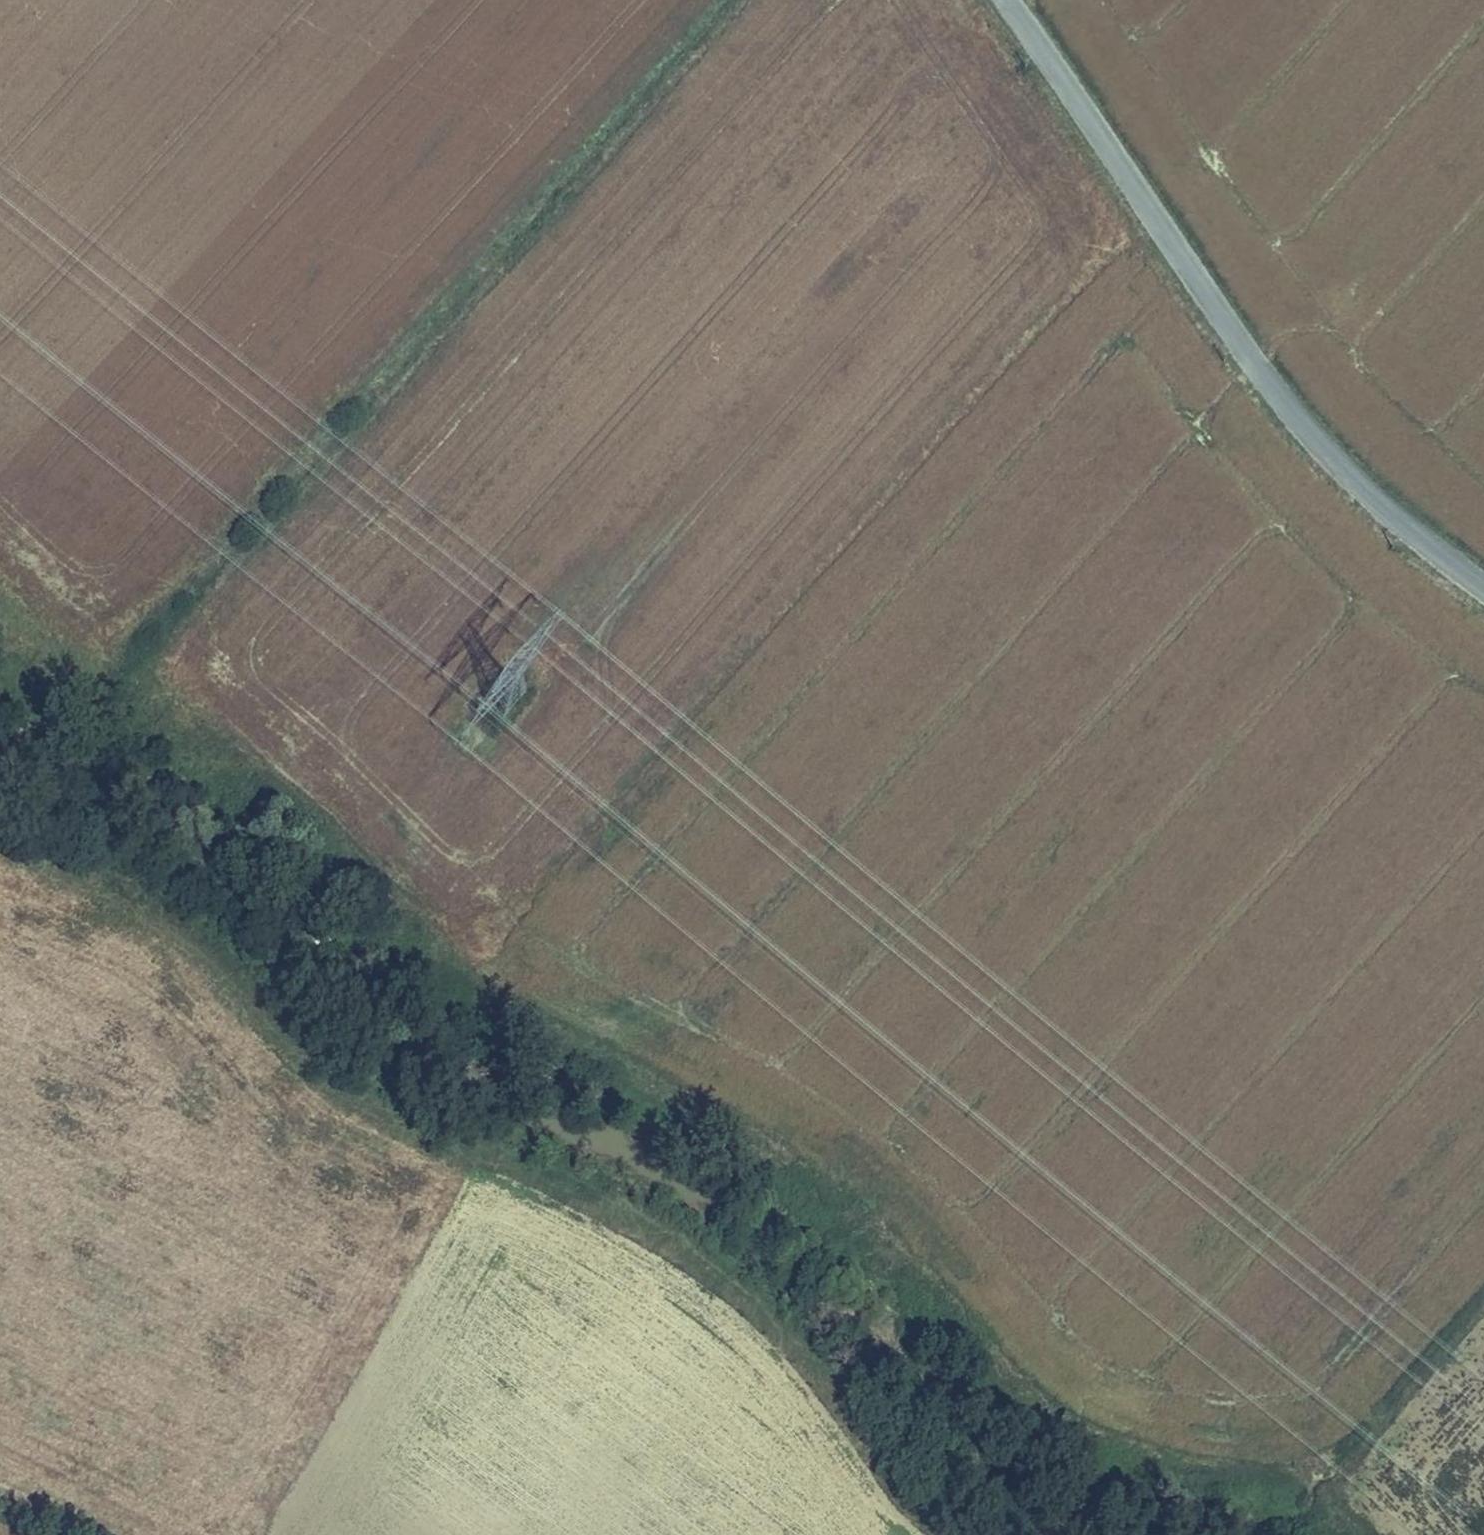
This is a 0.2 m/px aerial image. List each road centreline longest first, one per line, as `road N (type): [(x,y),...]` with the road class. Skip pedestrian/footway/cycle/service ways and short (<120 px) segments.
road 1 (tertiary): [(1006,0),(1268,383),(1372,497),(1483,587)]

